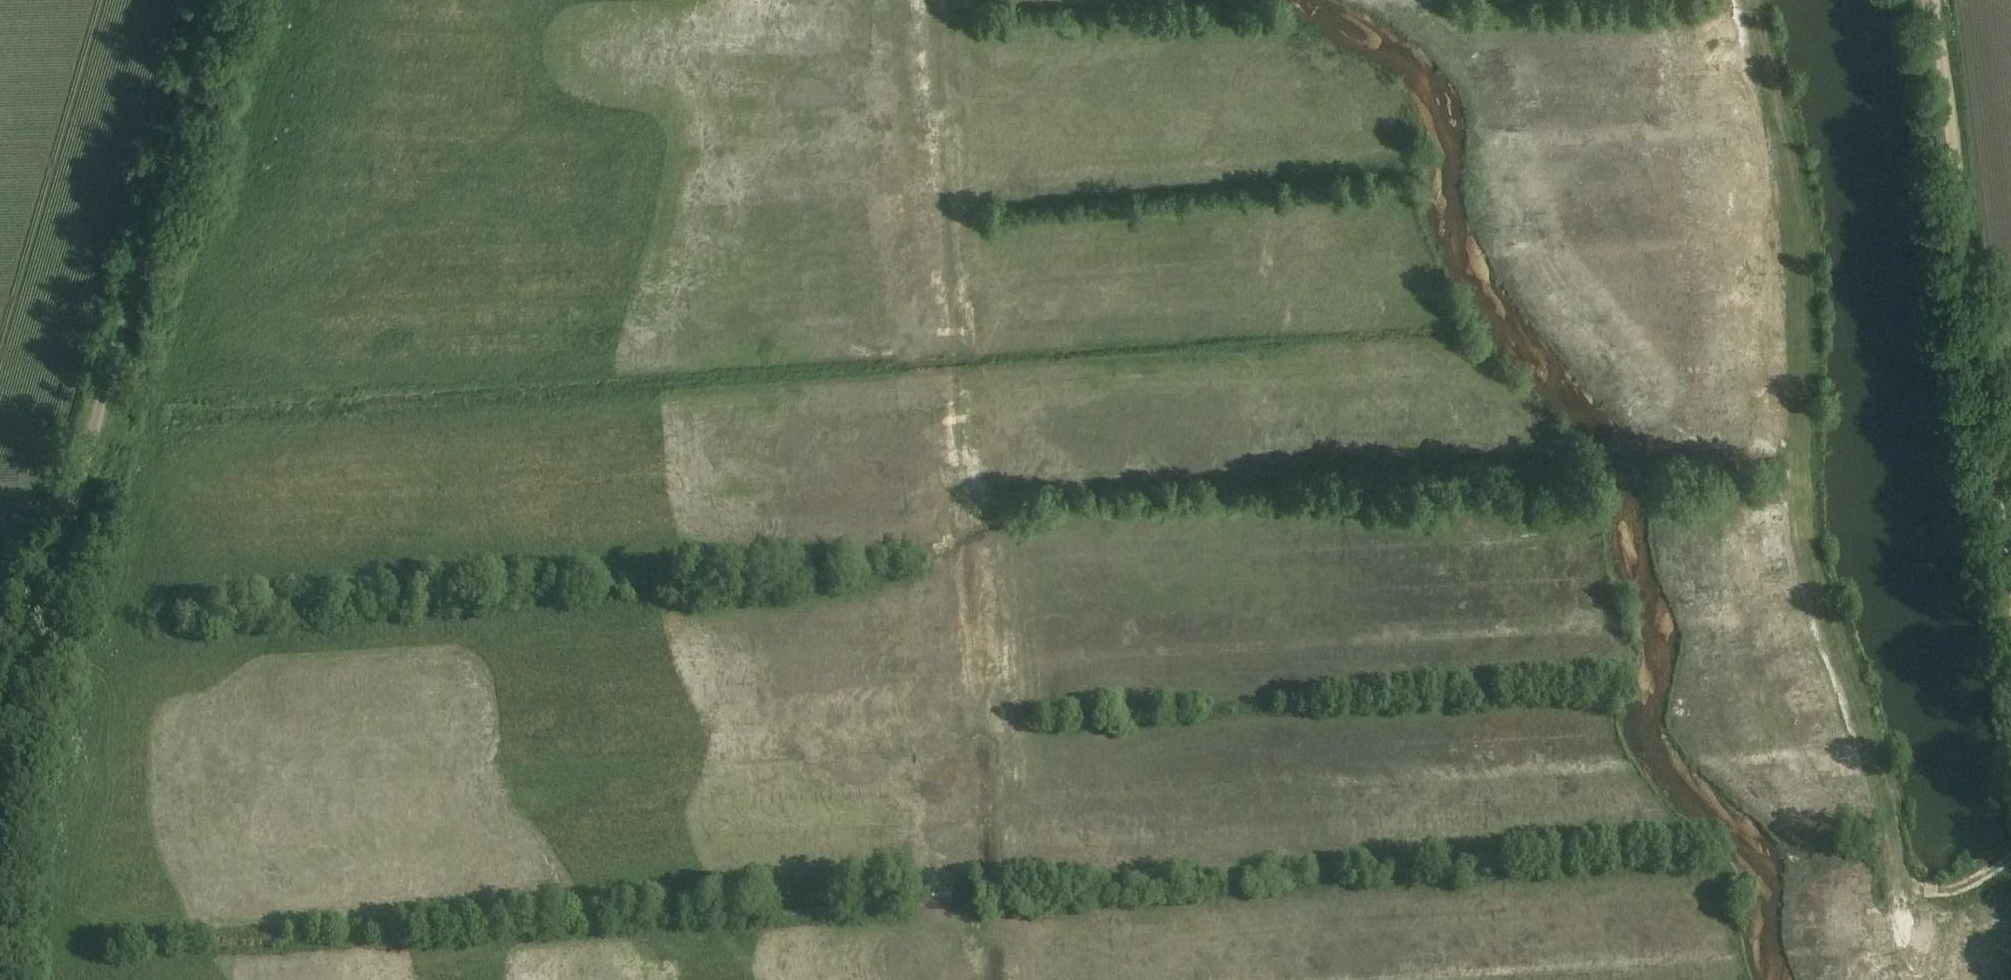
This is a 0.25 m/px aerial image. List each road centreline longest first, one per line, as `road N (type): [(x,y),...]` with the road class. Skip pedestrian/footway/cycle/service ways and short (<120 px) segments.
road 1 (unclassified): [(0,767),(217,0)]
road 2 (track): [(2010,537),(1934,0)]

